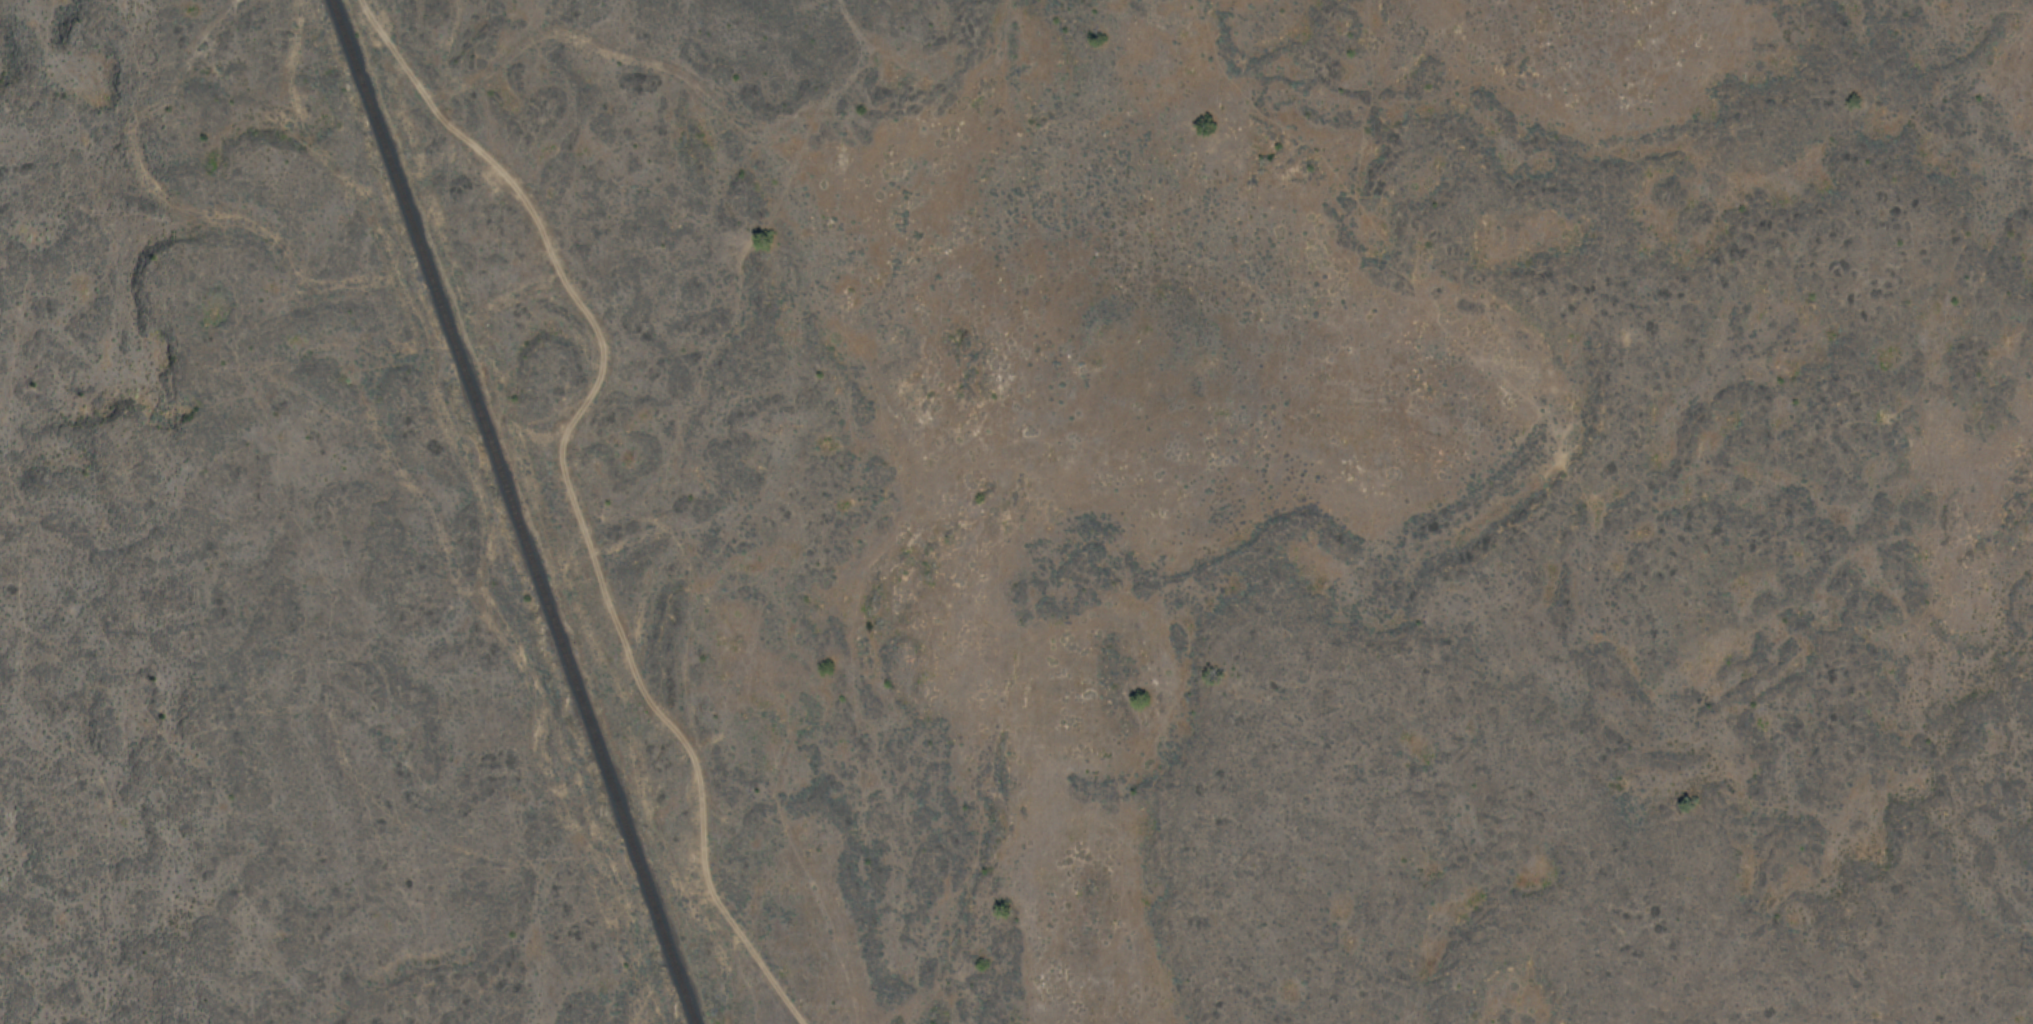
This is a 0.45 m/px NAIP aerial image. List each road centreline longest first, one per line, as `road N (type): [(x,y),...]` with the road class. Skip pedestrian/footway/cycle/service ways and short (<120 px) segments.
road 1 (track): [(361,0),(426,101),(522,198),(592,321),(602,369),(562,437),(561,462),(641,691),(689,746),(716,887),(810,1023)]

